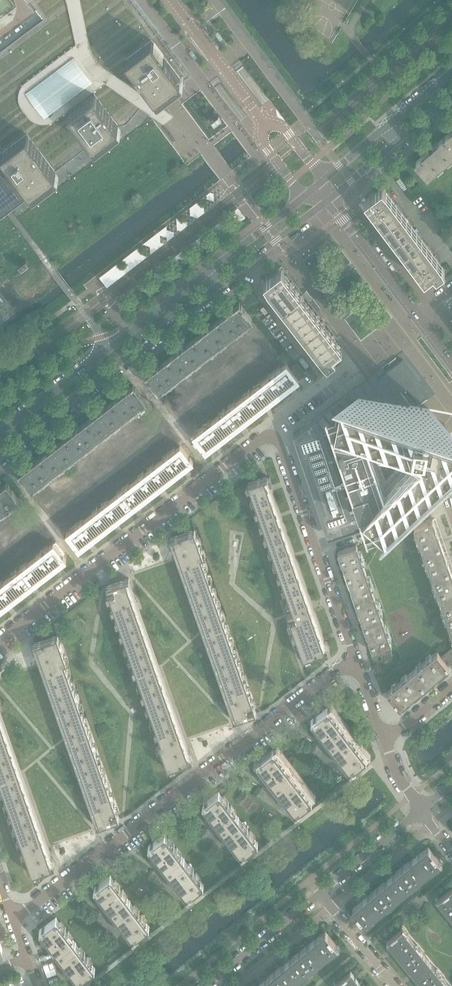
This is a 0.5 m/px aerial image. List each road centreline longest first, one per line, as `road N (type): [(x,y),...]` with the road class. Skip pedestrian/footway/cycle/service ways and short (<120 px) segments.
road 1 (residential): [(11,914),(354,663)]
road 2 (tertiary): [(0,454),(329,200)]
road 3 (tertiary): [(304,194),(0,429)]
road 4 (residential): [(270,434),(0,639)]
road 5 (residential): [(354,663),(270,434)]
road 6 (unclassified): [(323,178),(285,129),(262,121),(264,141),(304,194)]
road 7 (tertiary): [(451,72),(323,178)]
road 8 (tertiary): [(329,200),(451,92)]
road 9 (residential): [(419,315),(329,200)]
road 10 (residential): [(320,894),(206,985)]
road 11 (residential): [(421,810),(320,894)]

